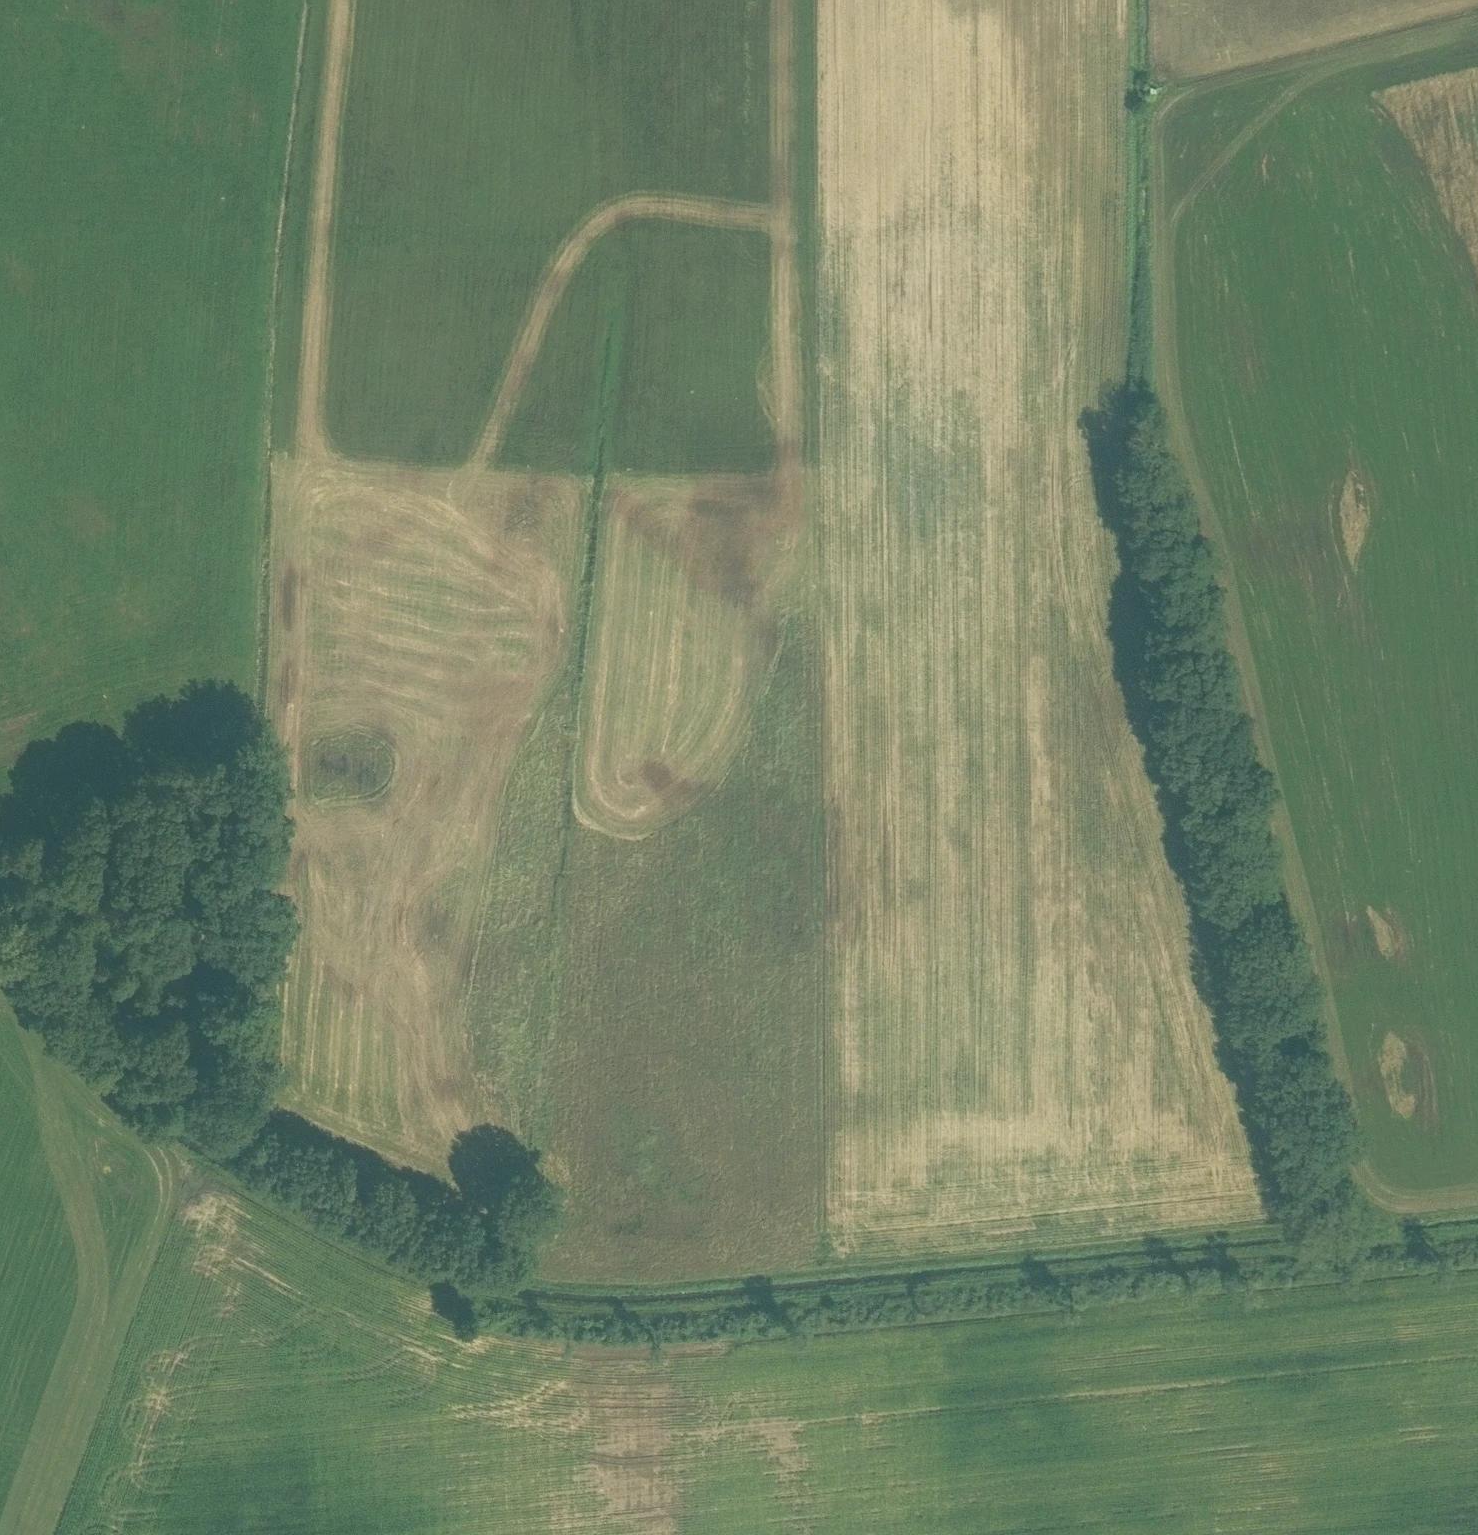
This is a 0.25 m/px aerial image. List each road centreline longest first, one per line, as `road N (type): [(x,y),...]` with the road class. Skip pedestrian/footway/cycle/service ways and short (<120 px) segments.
road 1 (track): [(1052,1250),(1395,1218),(1398,1241),(1133,1267)]

